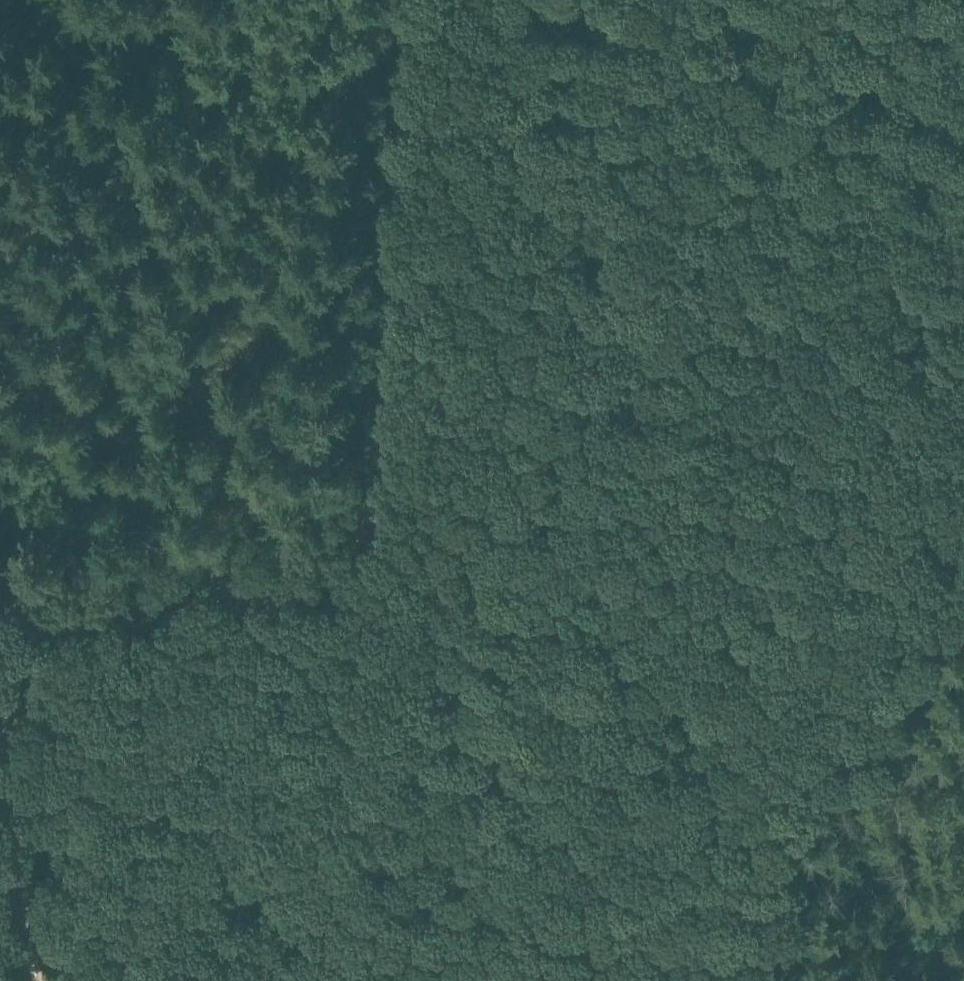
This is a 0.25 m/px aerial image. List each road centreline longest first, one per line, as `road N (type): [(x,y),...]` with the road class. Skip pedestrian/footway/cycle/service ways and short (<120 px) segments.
road 1 (track): [(33,980),(0,690)]

